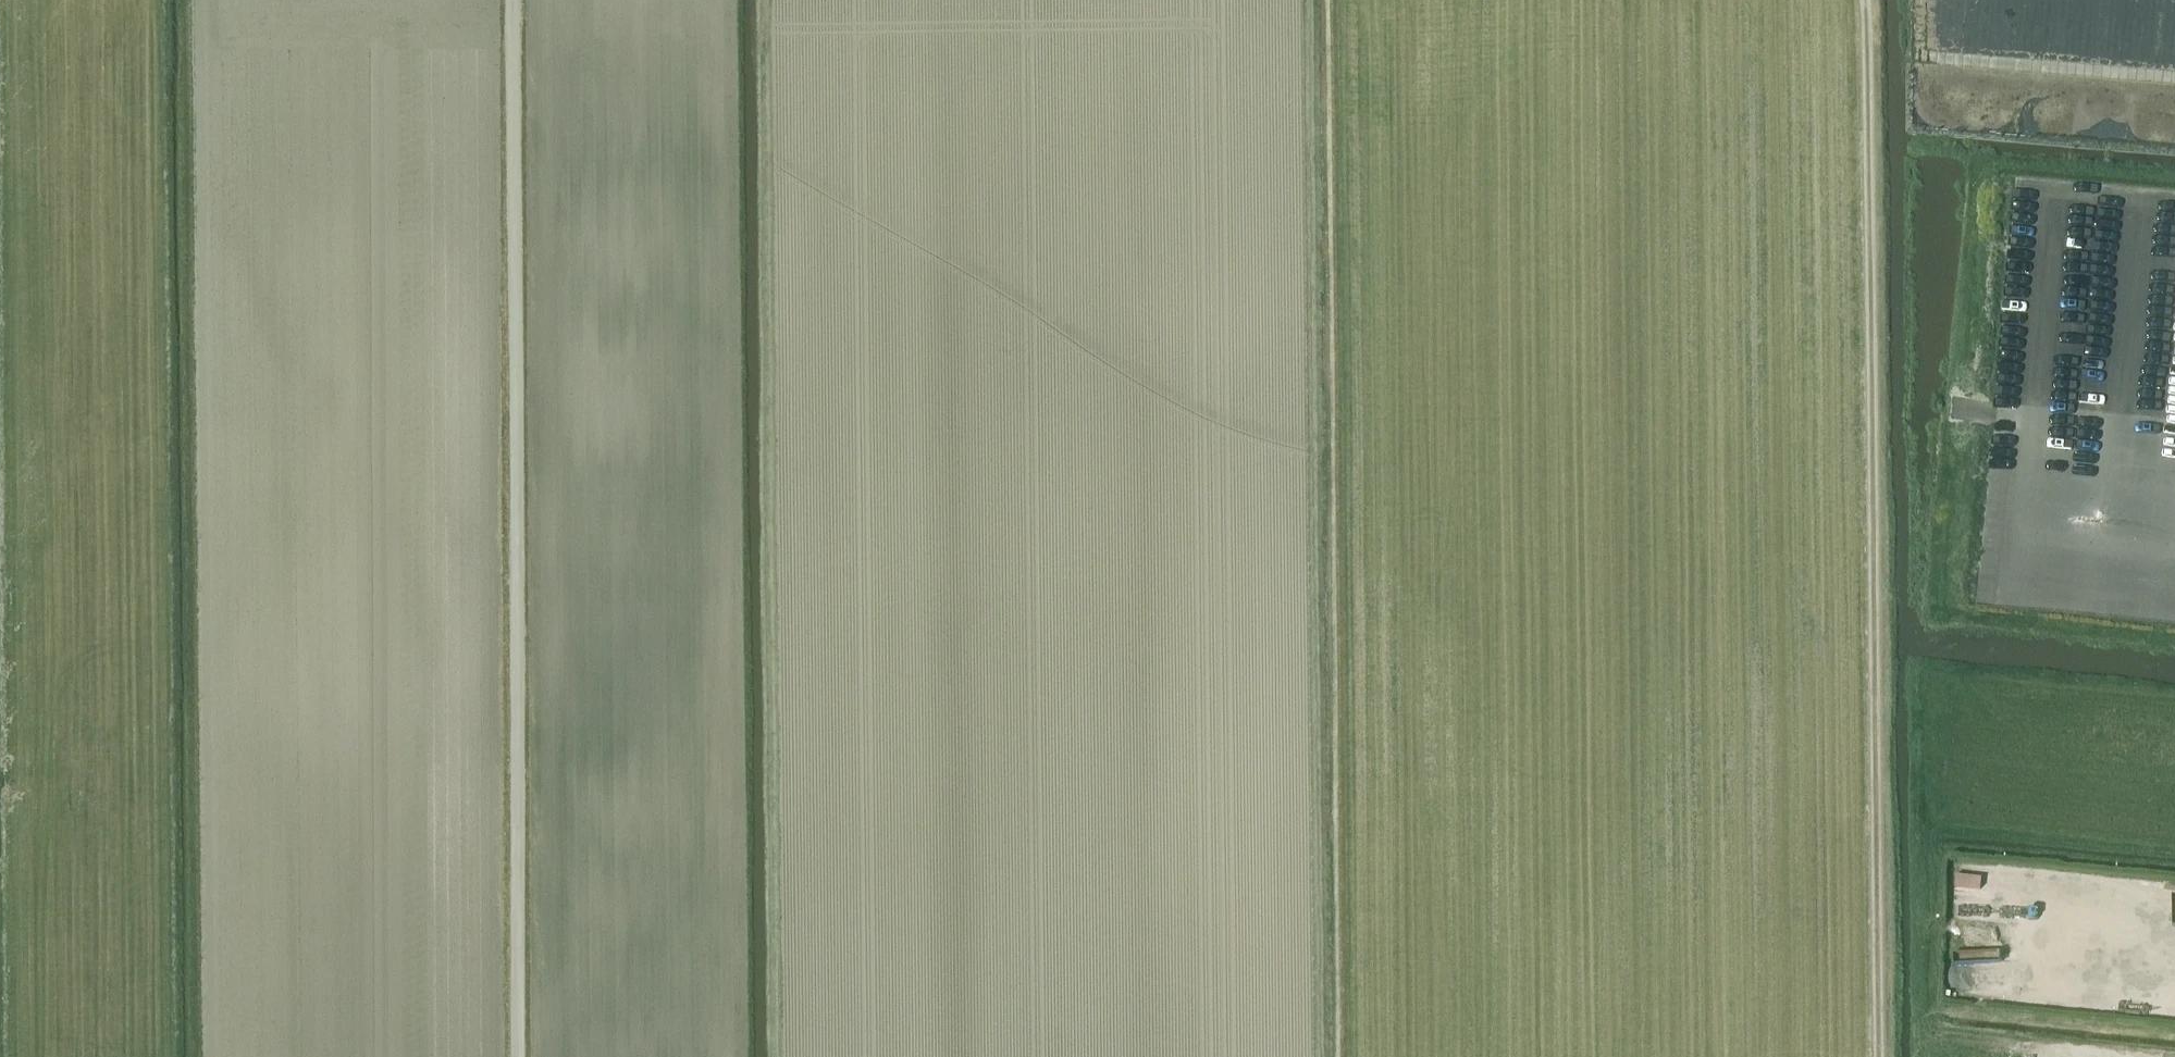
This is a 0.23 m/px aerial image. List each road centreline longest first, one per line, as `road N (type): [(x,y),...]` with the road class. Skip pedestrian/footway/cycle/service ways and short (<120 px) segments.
road 1 (track): [(1882,1056),(1878,589),(1860,0)]
road 2 (track): [(518,1056),(510,0)]

